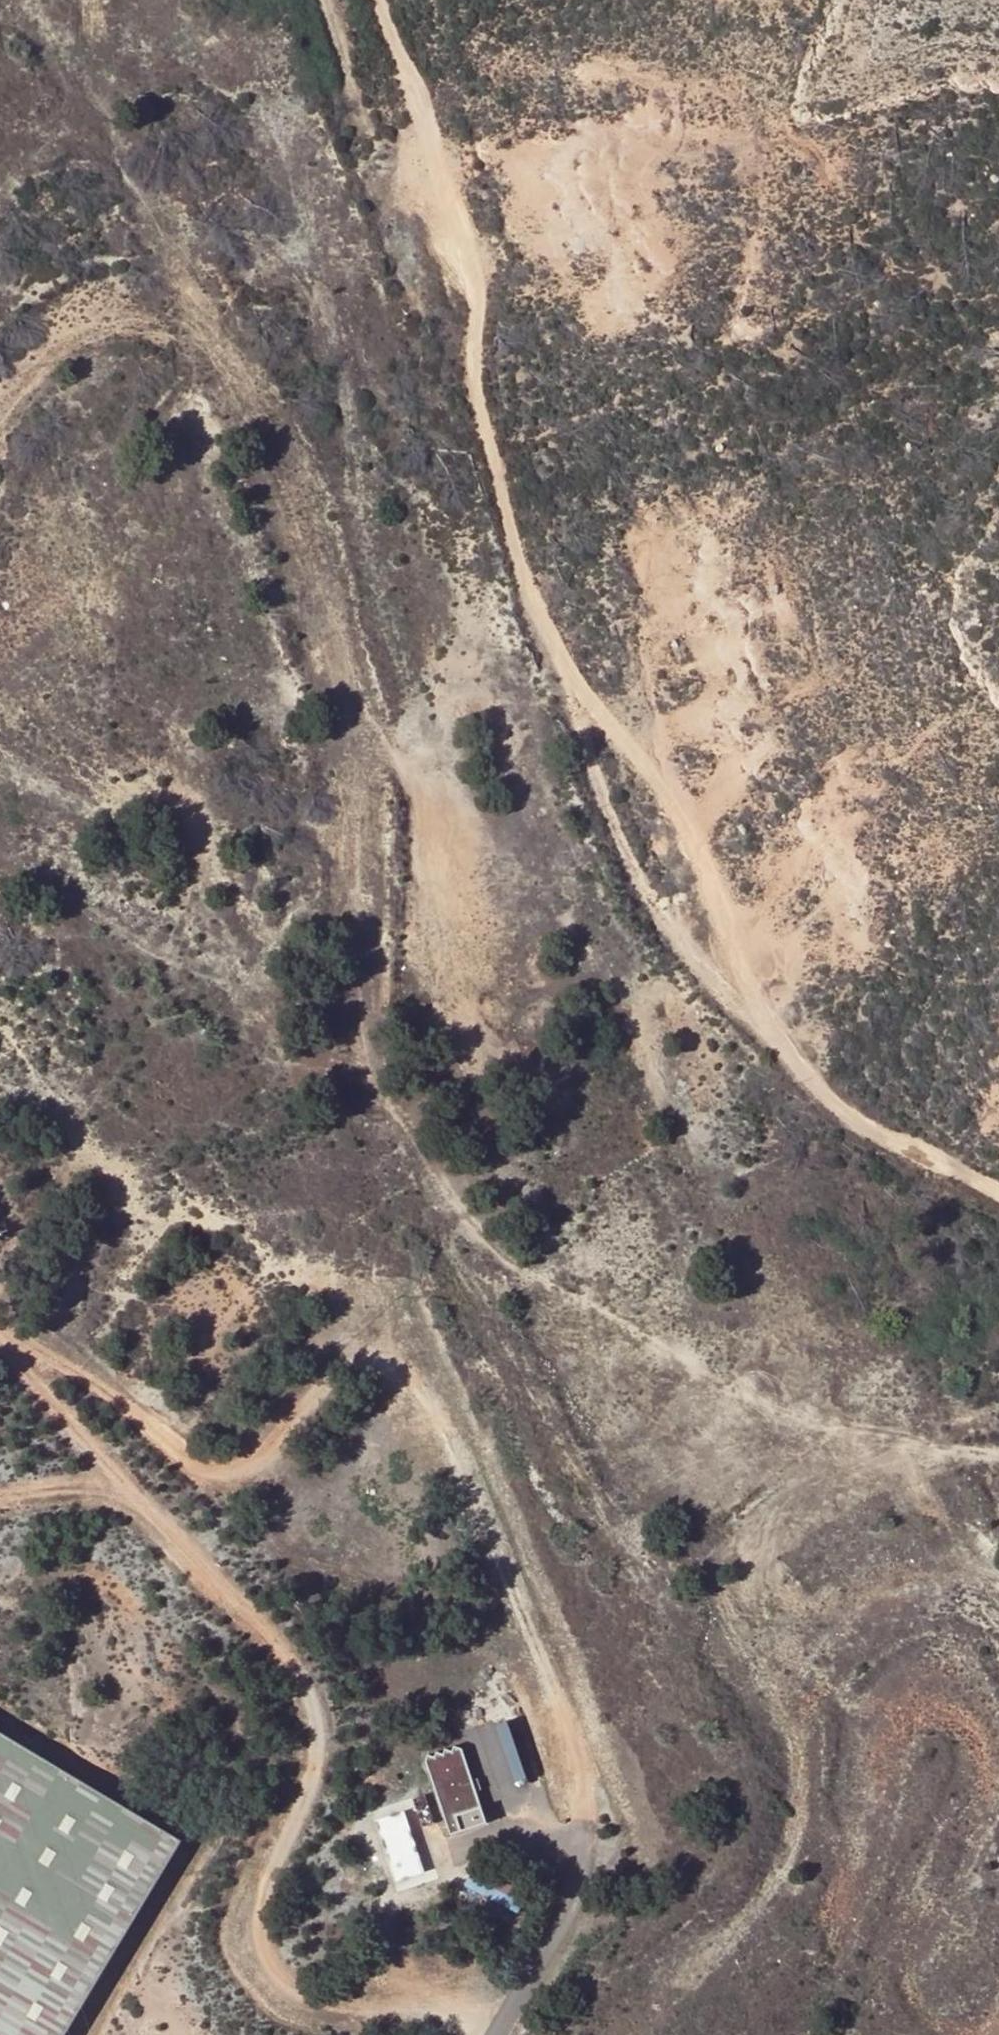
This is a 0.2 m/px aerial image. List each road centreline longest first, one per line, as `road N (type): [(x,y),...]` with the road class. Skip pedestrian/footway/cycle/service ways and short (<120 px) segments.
road 1 (track): [(379,0),(421,102),(475,282),(474,384),(524,577),(576,679),(676,807),(765,1025),(850,1117),(998,1195)]
road 2 (track): [(0,1338),(89,1382),(195,1465),(216,1470),(262,1446),(335,1362),(355,1354),(405,1370),(450,1435),(554,1690),(579,1757),(582,1819)]
road 3 (track): [(0,1496),(111,1493),(149,1512),(294,1660),(315,1704),(318,1740),(312,1789),(284,1839),(258,1929),(278,1985),(311,2001),(508,2018)]
road 4 (track): [(149,1512),(0,1346)]

